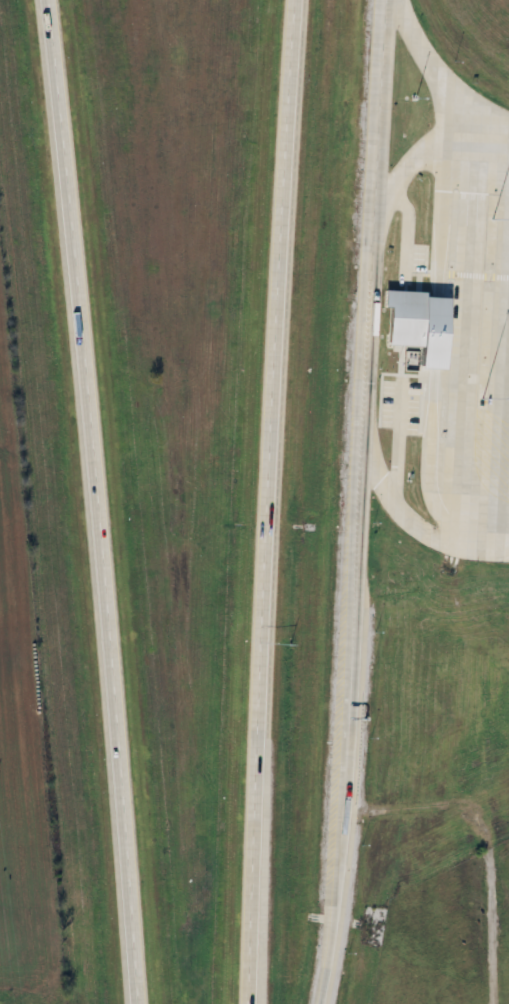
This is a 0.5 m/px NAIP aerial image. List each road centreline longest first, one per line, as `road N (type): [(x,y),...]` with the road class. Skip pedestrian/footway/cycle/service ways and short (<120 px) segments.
road 1 (motorway): [(38,0),(127,1003)]
road 2 (motorway): [(237,1003),(282,0)]
road 3 (residential): [(333,780),(350,344)]
road 4 (motorway): [(308,1003),(333,780)]
road 5 (residential): [(358,207),(368,0)]

